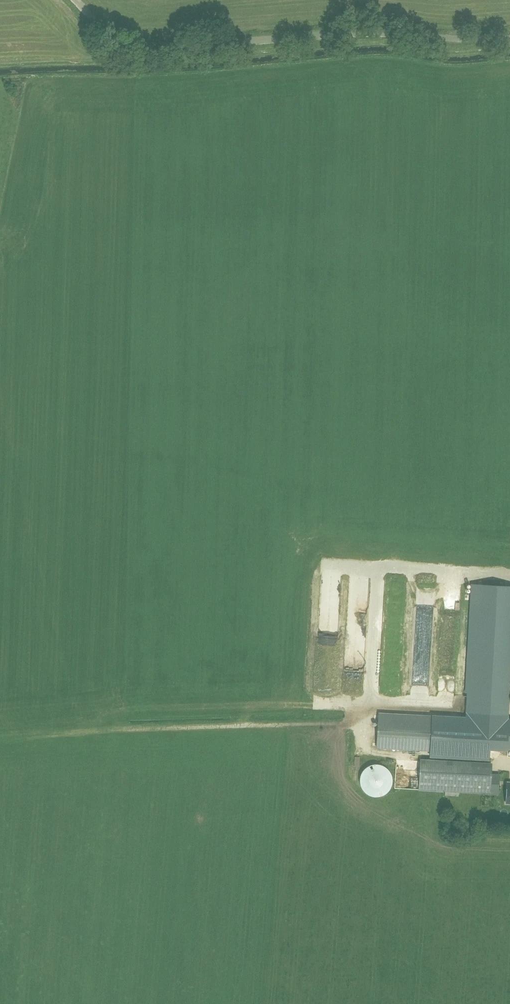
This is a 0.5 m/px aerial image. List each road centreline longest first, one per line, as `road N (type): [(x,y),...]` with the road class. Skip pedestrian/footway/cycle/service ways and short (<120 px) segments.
road 1 (unclassified): [(509,36),(334,34),(148,49),(110,38),(76,0)]

